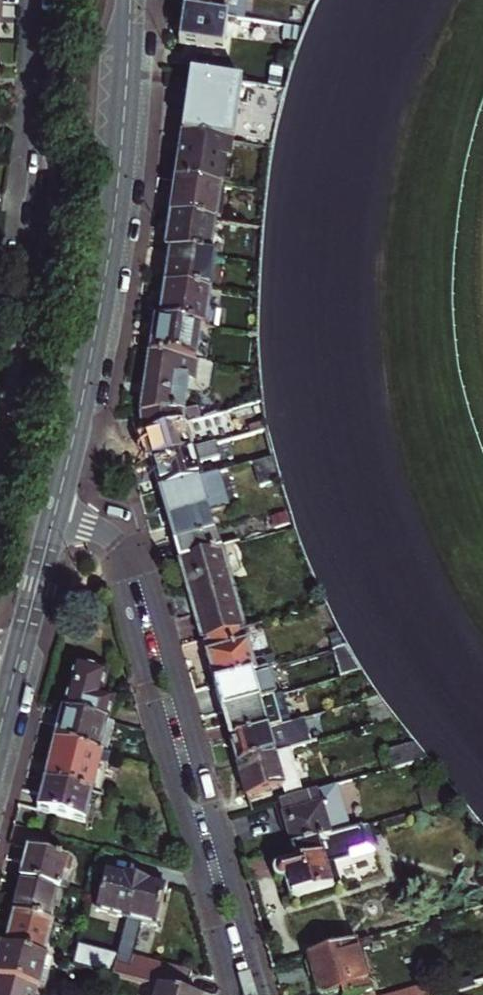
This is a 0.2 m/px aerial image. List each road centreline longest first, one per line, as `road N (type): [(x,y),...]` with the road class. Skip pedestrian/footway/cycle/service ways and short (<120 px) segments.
road 1 (tertiary): [(57,506),(108,255),(129,0)]
road 2 (residential): [(263,994),(143,577),(118,547)]
road 3 (residential): [(118,547),(120,583),(240,994)]
road 4 (tertiary): [(0,726),(57,506)]

